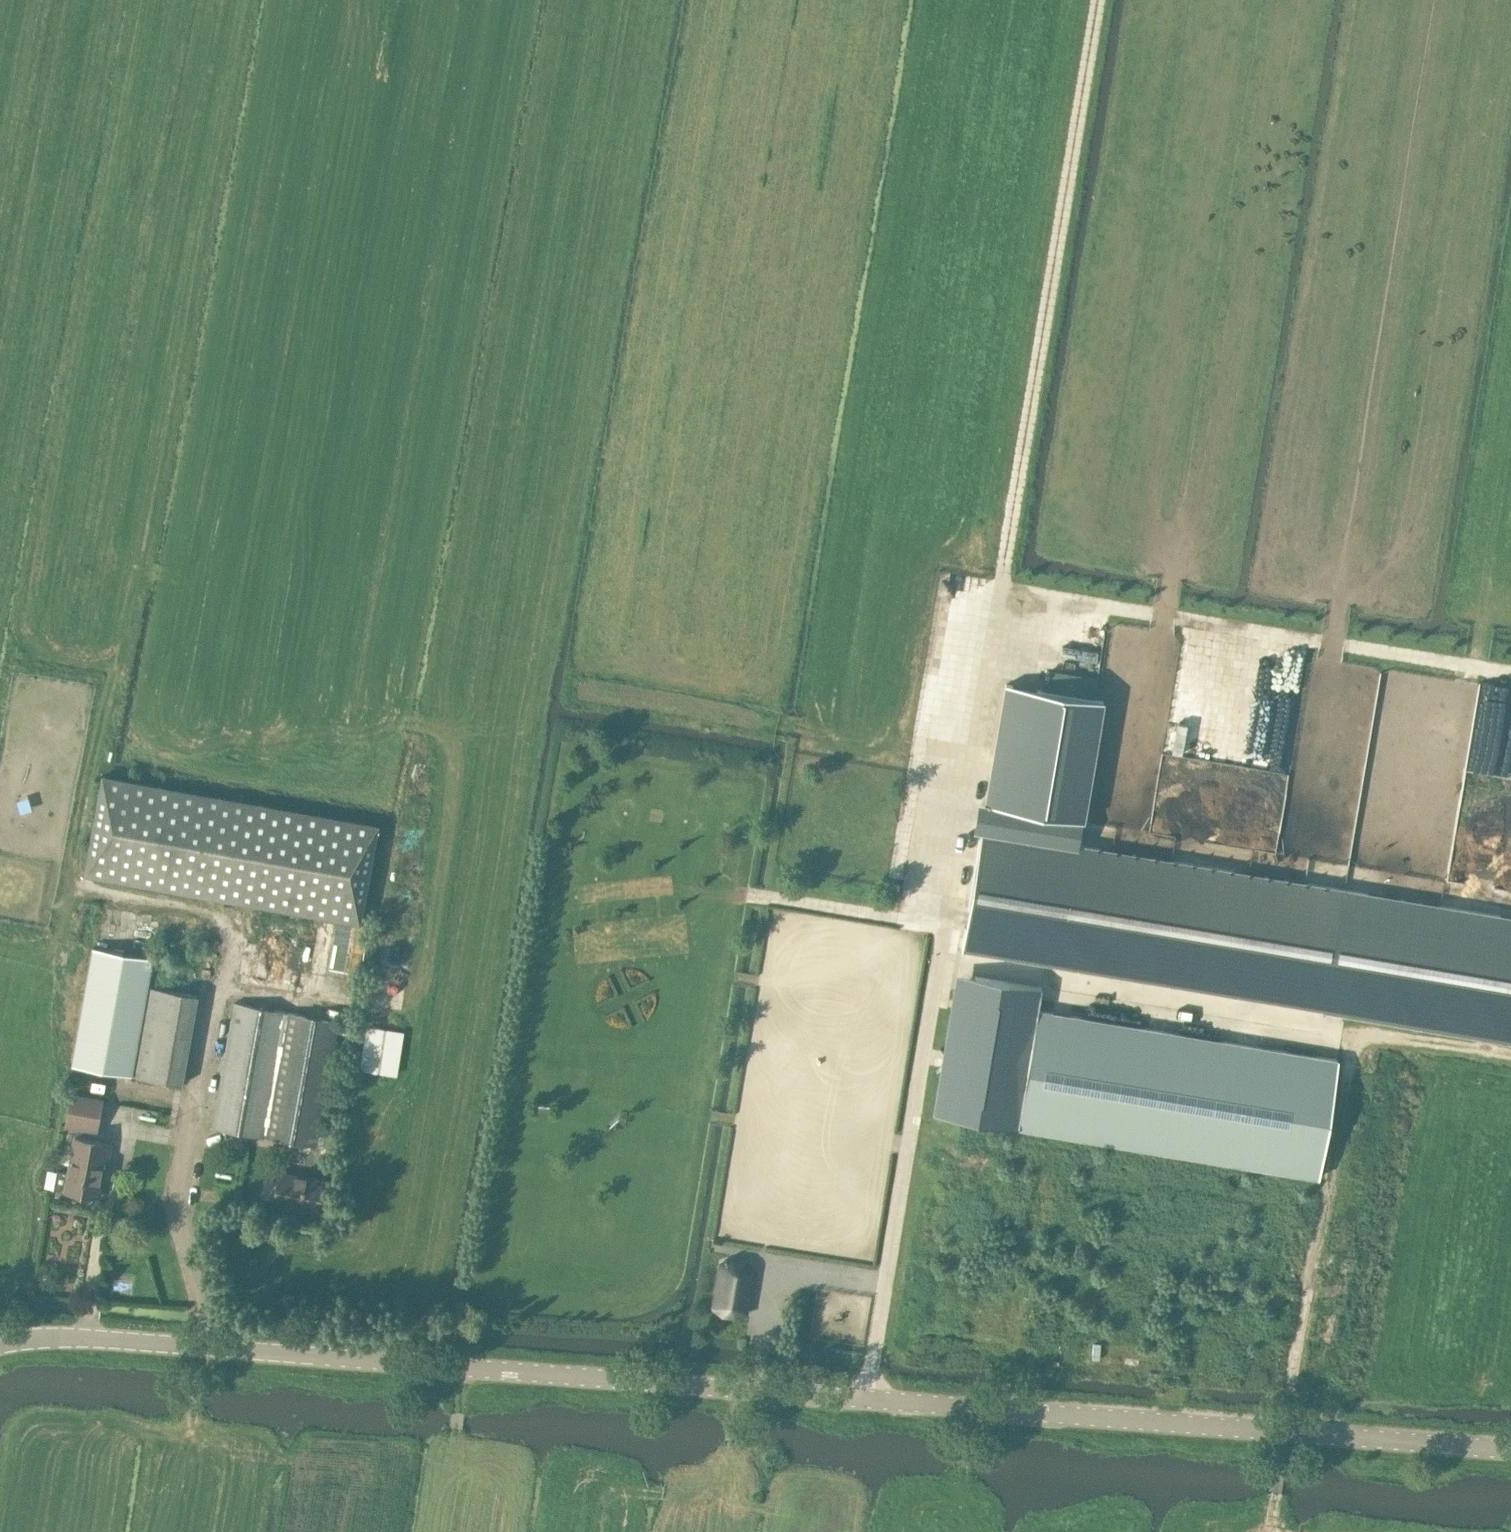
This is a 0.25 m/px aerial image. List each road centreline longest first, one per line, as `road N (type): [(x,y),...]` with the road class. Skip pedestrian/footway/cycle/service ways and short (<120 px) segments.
road 1 (unclassified): [(1510,1450),(57,1337),(0,1342)]

